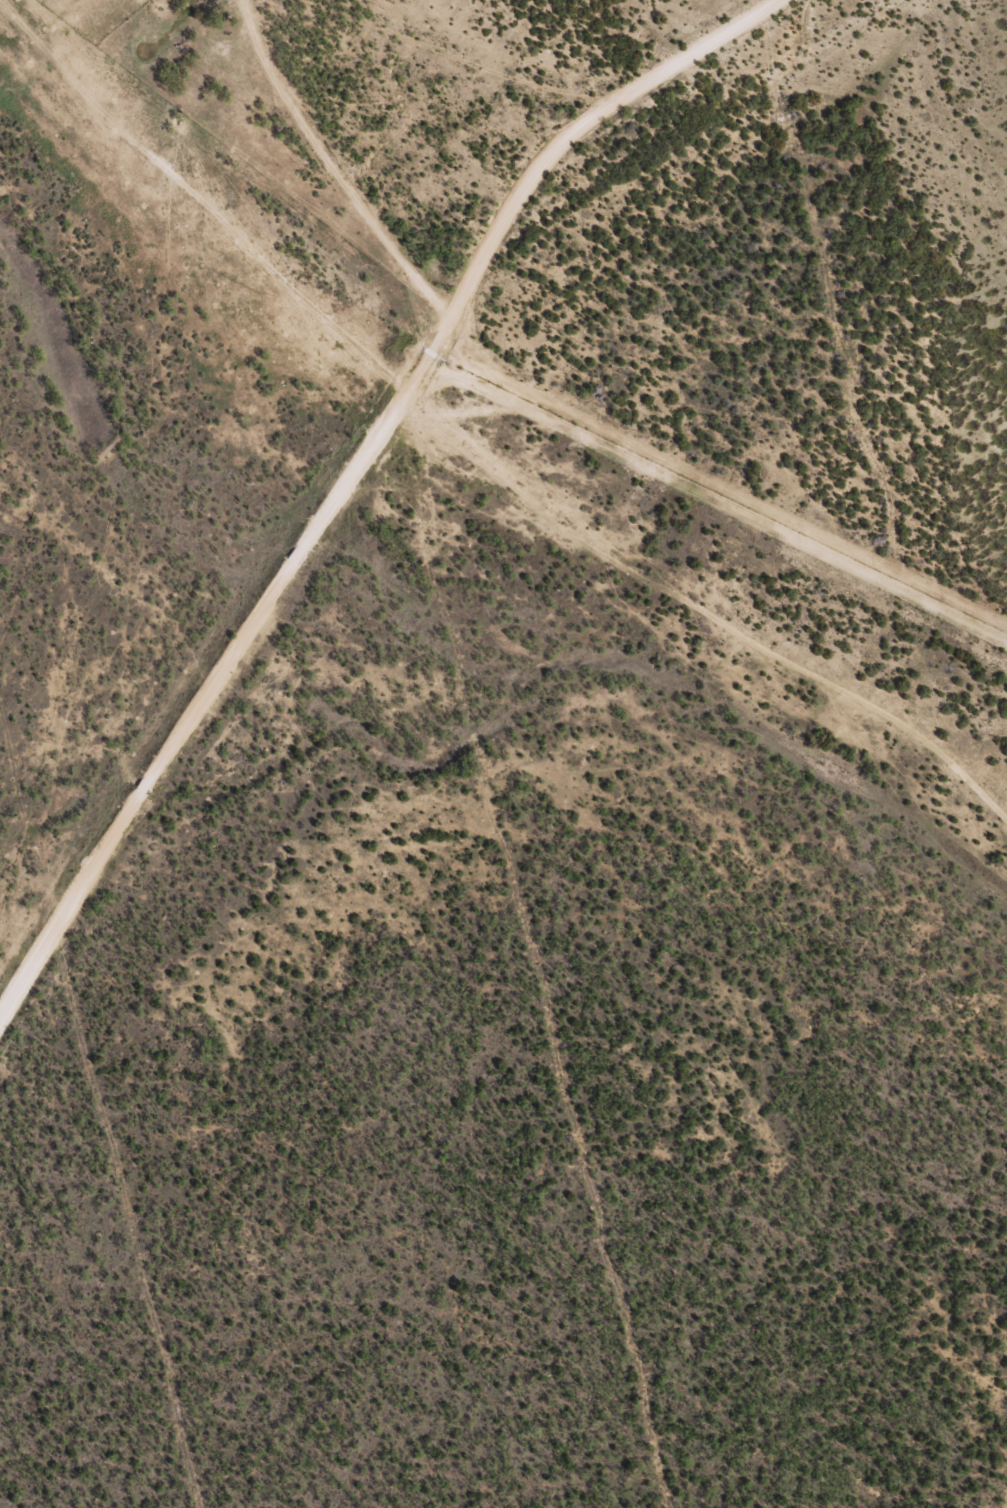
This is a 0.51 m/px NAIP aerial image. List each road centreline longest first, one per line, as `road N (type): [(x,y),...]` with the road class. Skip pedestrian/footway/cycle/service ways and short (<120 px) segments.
road 1 (track): [(0,1069),(260,677),(405,428),(454,342),(467,265)]
road 2 (track): [(256,0),(281,127),(381,240),(467,265),(532,232),(577,157),(682,57),(776,0)]

